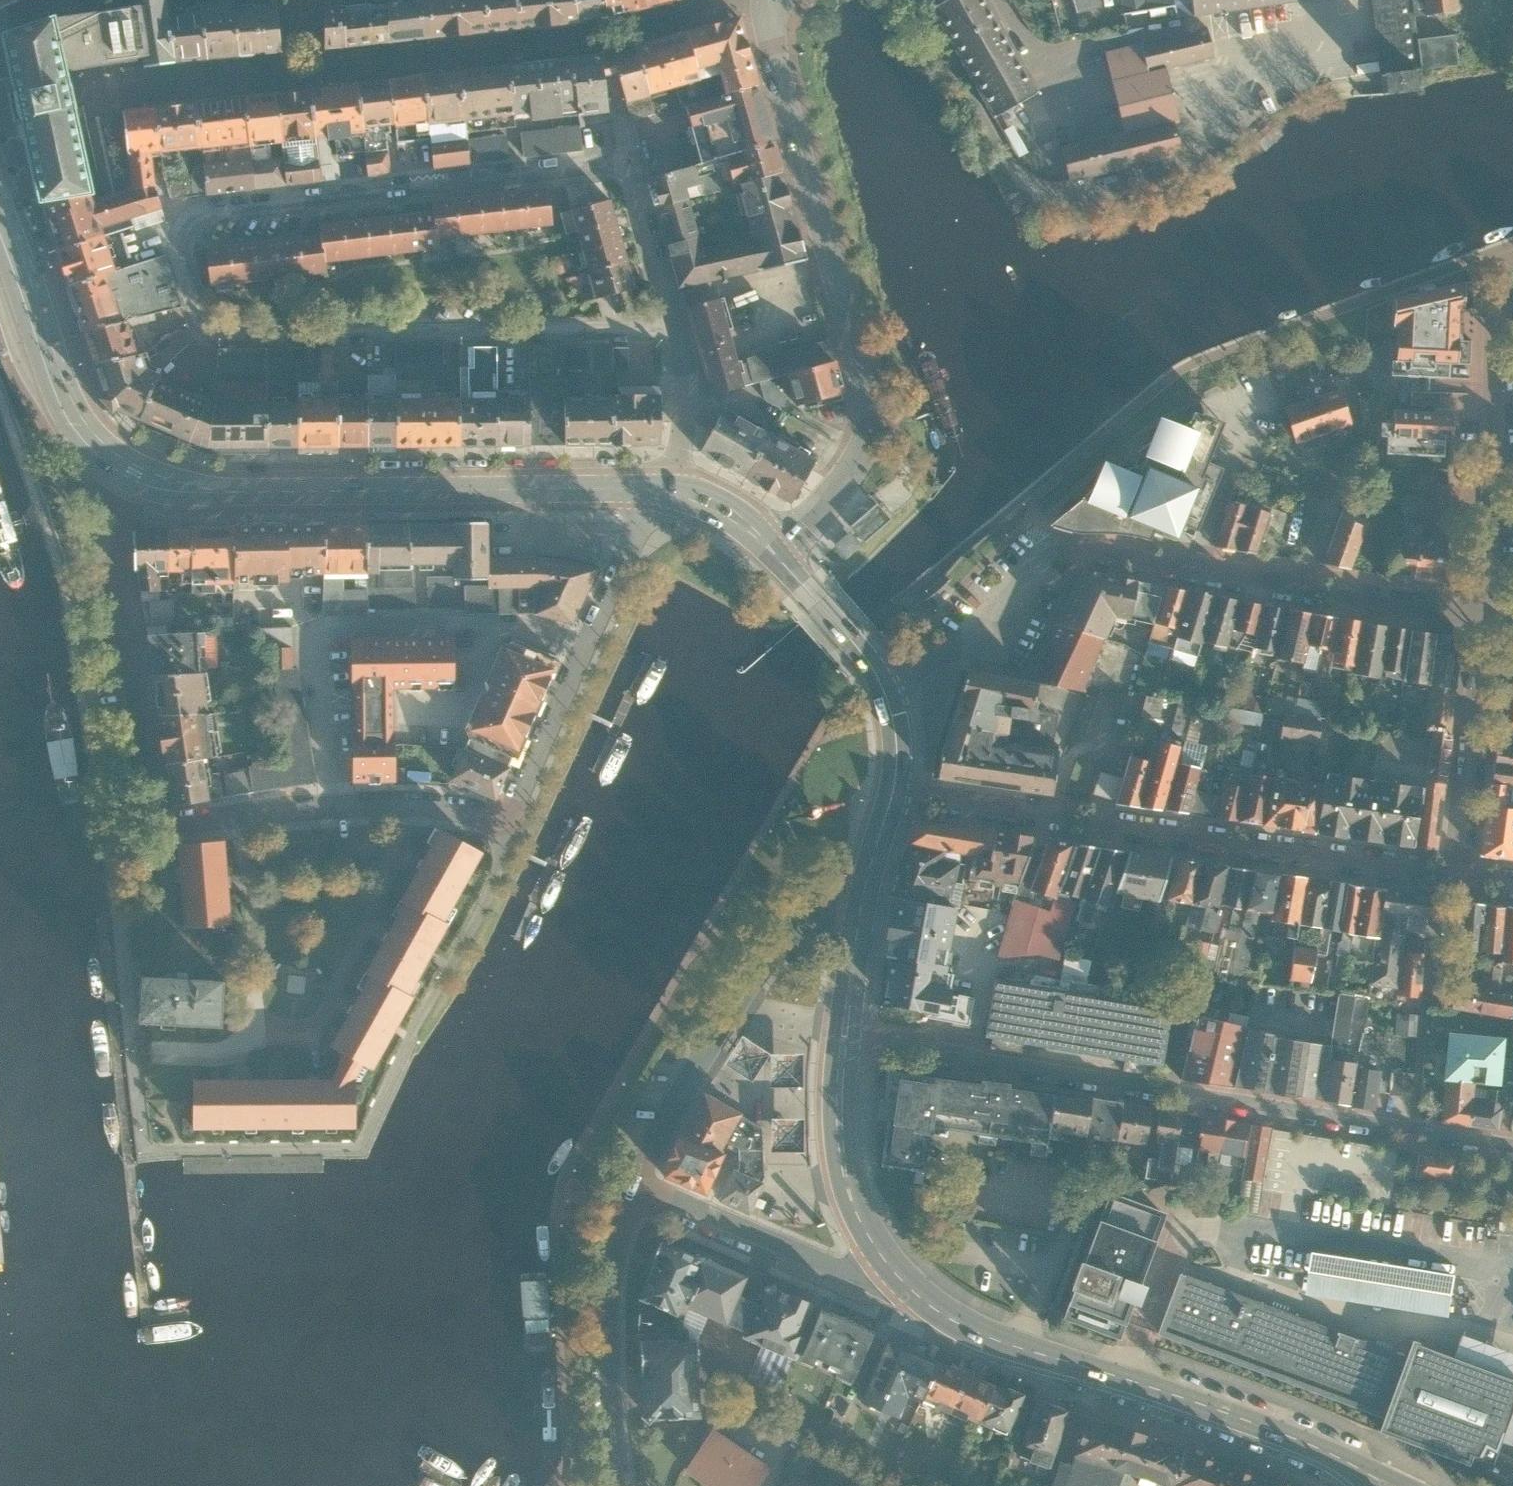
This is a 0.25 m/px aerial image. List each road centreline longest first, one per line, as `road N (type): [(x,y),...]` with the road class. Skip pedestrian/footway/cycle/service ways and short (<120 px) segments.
road 1 (residential): [(673,330),(628,159),(195,213),(178,241),(207,334)]
road 2 (residential): [(843,1039),(1512,1146)]
road 3 (residential): [(883,687),(977,633),(1035,563),(1058,549),(1488,616)]
road 4 (residential): [(779,561),(849,478),(869,407),(768,20),(770,0)]
road 5 (residential): [(1452,875),(892,793)]
road 6 (tertiary): [(129,474),(222,491),(651,489)]
road 7 (tertiary): [(901,1279),(975,1331),(1193,1400),(1377,1476)]
road 8 (residential): [(207,334),(673,330)]
road 9 (residential): [(593,642),(528,623),(310,625),(342,798)]
road 10 (residential): [(862,902),(803,922),(779,943),(702,1054),(637,1185)]
road 11 (residential): [(342,798),(500,808),(520,802),(593,642)]
road 12 (residential): [(157,820),(112,521),(129,474)]
road 13 (residential): [(637,1185),(609,1290),(616,1485)]
road 14 (residential): [(637,1185),(863,1279),(901,1279)]
road 15 (tertiary): [(0,231),(71,417),(99,453),(129,474)]
road 16 (residential): [(1452,875),(1488,616)]
road 17 (tertiary): [(843,1039),(847,1183),(868,1236),(901,1279)]
road 18 (residential): [(157,820),(342,798)]
road 19 (residential): [(672,493),(687,390),(673,330)]
road 20 (tertiary): [(779,561),(861,650),(883,687)]
road 21 (residential): [(593,642),(651,489)]
road 22 (residential): [(1488,616),(1497,458)]
road 23 (residential): [(1497,458),(1500,317)]
road 24 (tertiary): [(862,902),(843,1039)]
road 25 (tertiary): [(672,493),(725,514),(779,561)]

